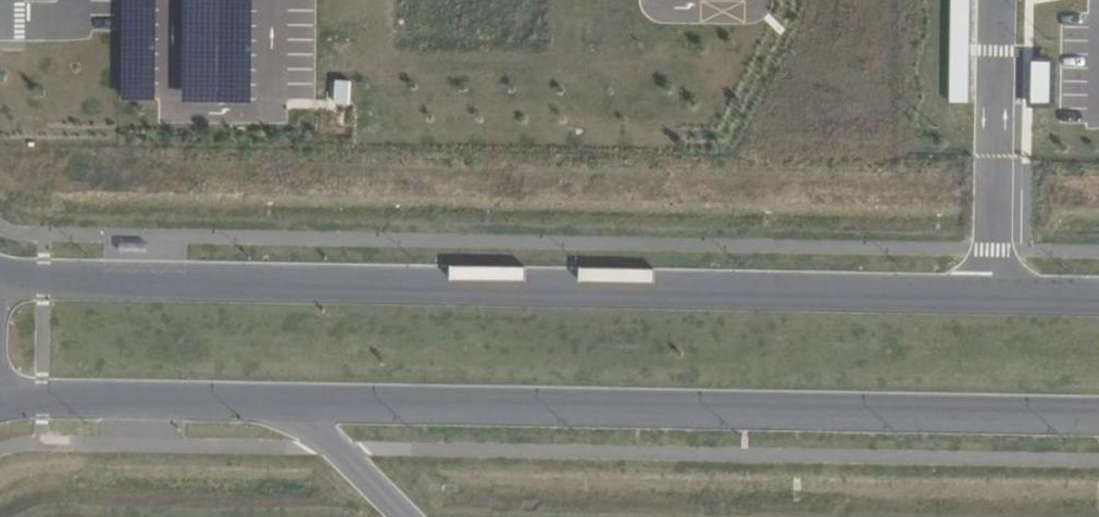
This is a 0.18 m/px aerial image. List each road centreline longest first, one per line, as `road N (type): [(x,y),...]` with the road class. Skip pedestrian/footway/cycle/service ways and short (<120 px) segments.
road 1 (unclassified): [(0,390),(39,399),(1098,413)]
road 2 (unclassified): [(1098,297),(0,277)]

